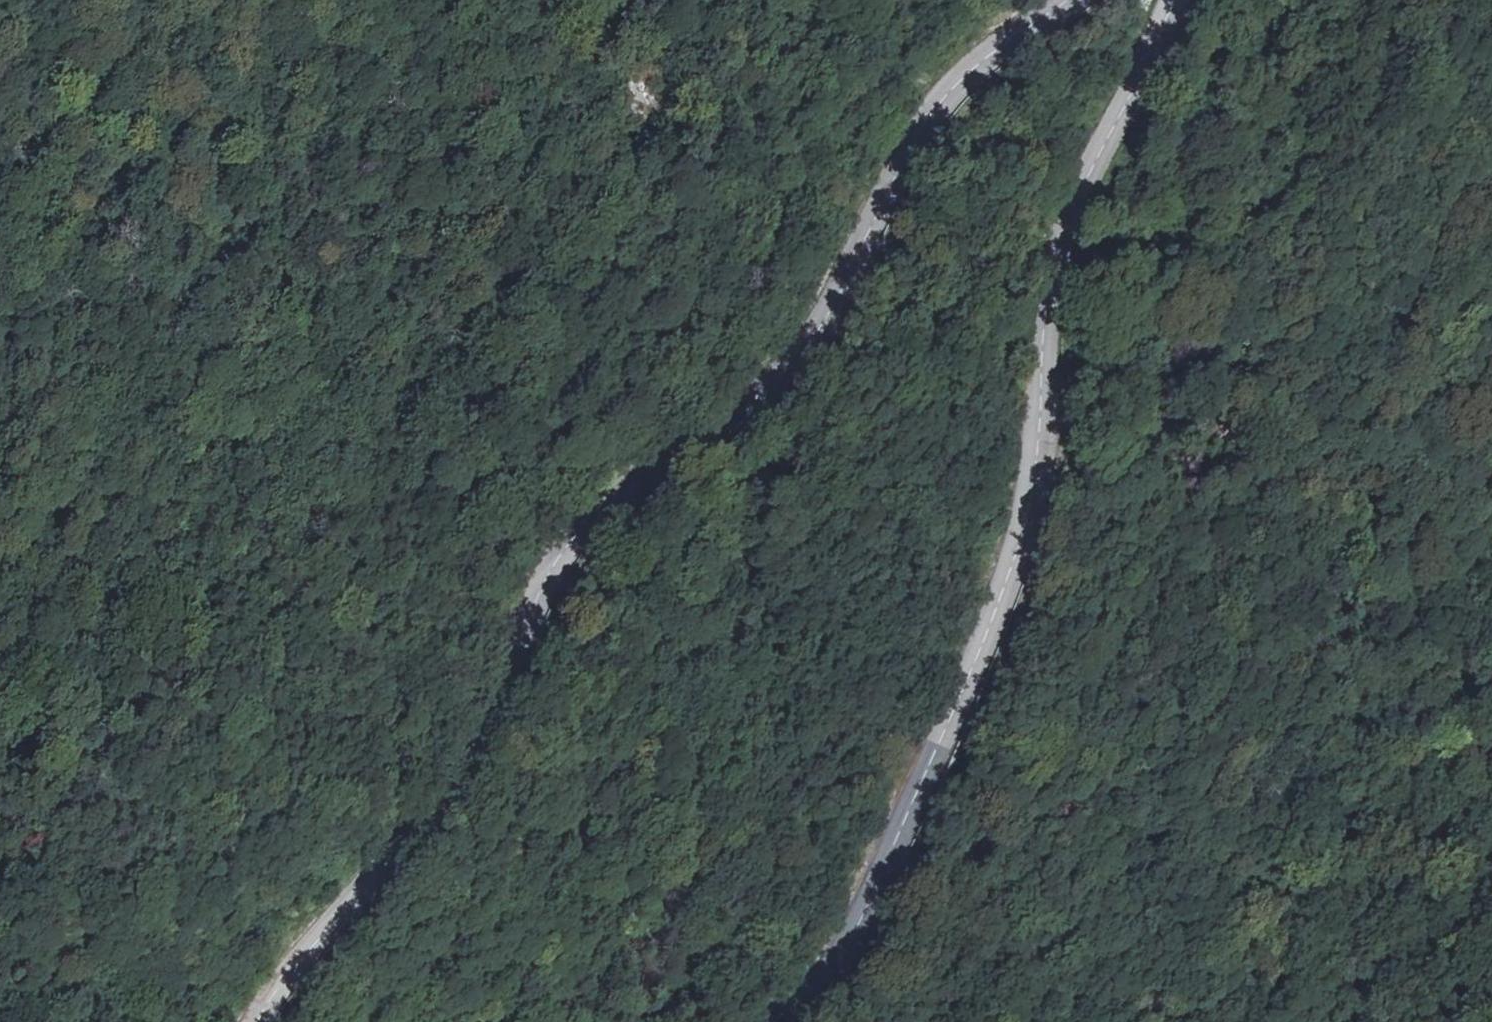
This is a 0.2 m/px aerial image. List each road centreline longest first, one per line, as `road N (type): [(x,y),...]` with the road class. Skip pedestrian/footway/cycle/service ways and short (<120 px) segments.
road 1 (secondary): [(263,1021),(305,958),(427,812),(565,559),(608,510),(768,387),(849,274),(934,109),(994,50),(1066,0)]
road 2 (secondary): [(1176,0),(1093,169),(1051,316),(1037,466),(985,638),(838,955),(765,1021)]

